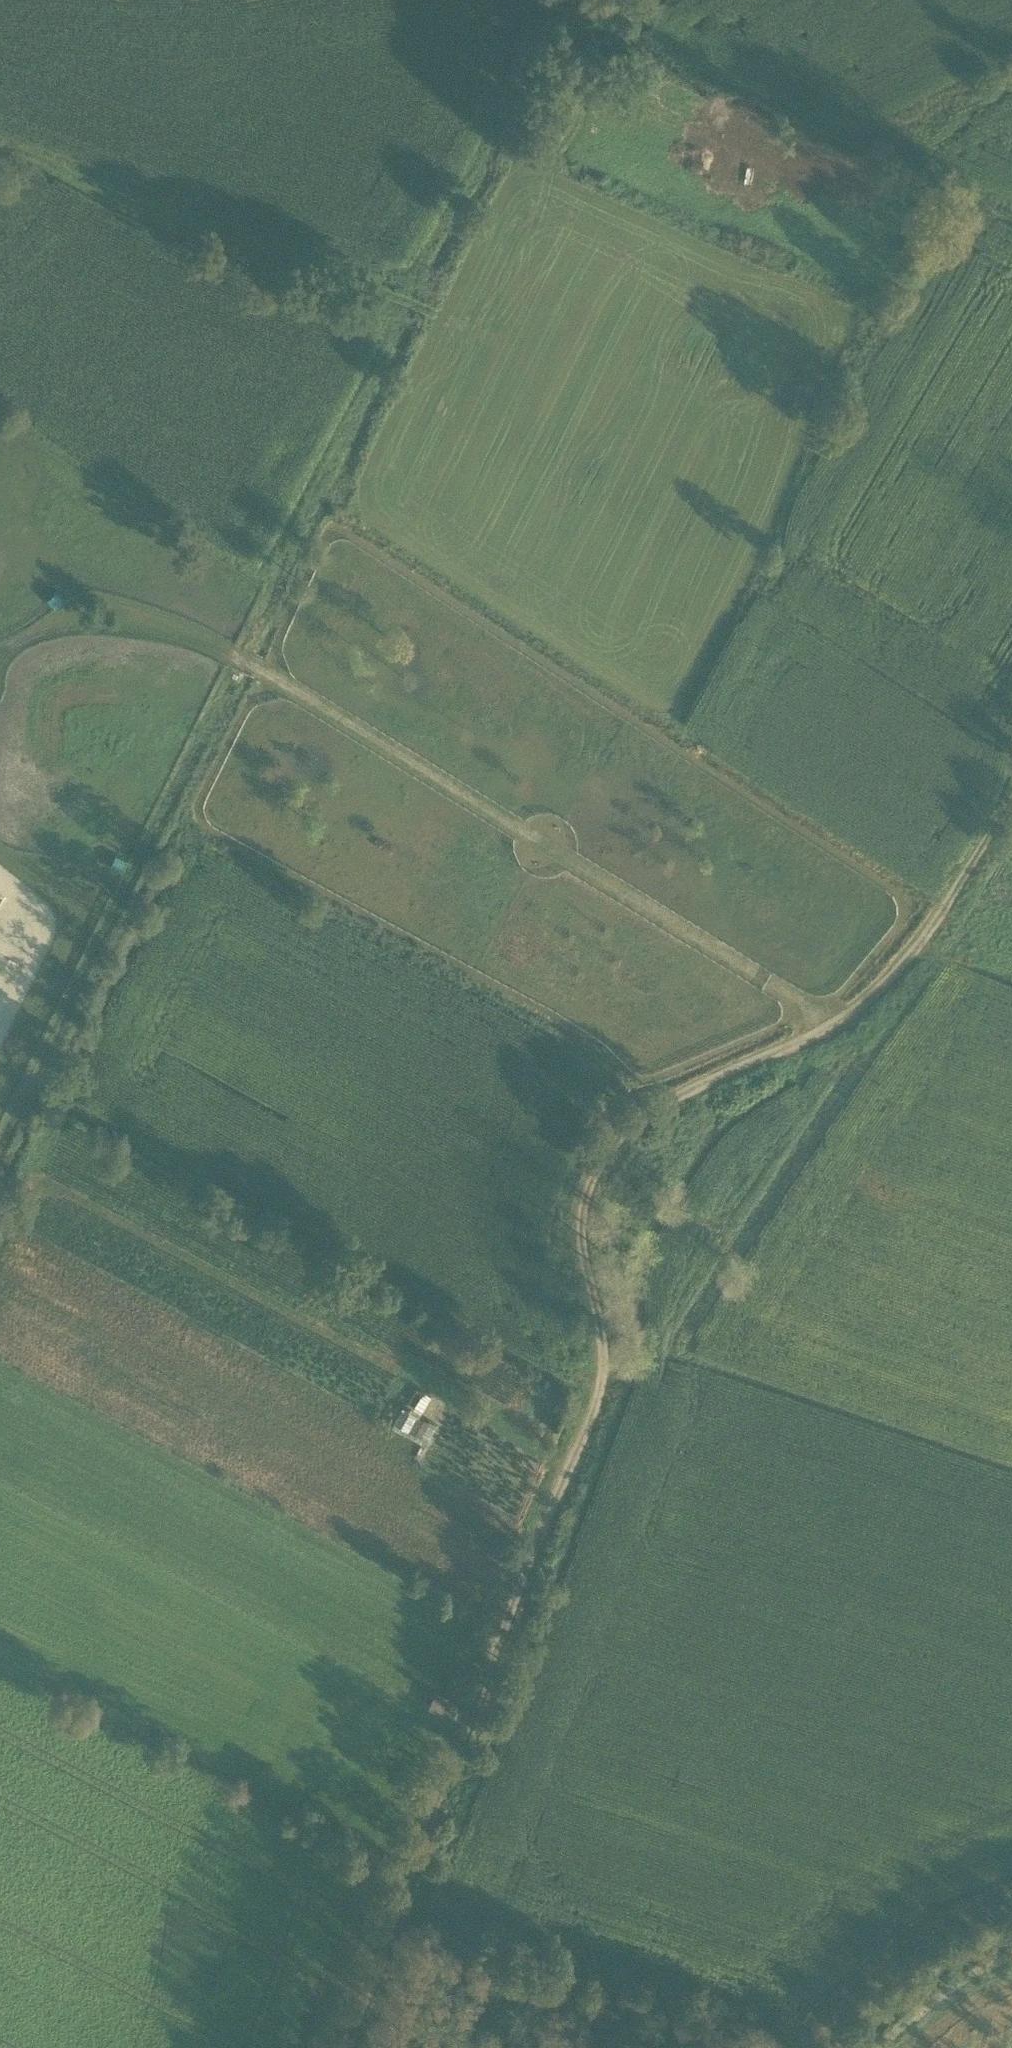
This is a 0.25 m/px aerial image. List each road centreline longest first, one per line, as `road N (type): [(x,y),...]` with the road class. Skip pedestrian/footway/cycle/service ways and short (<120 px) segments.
road 1 (track): [(342,2047),(601,1387),(605,1350),(577,1218),(580,1189),(622,1128),(658,1102),(824,1028),(864,1001),(898,968),(1011,807)]

